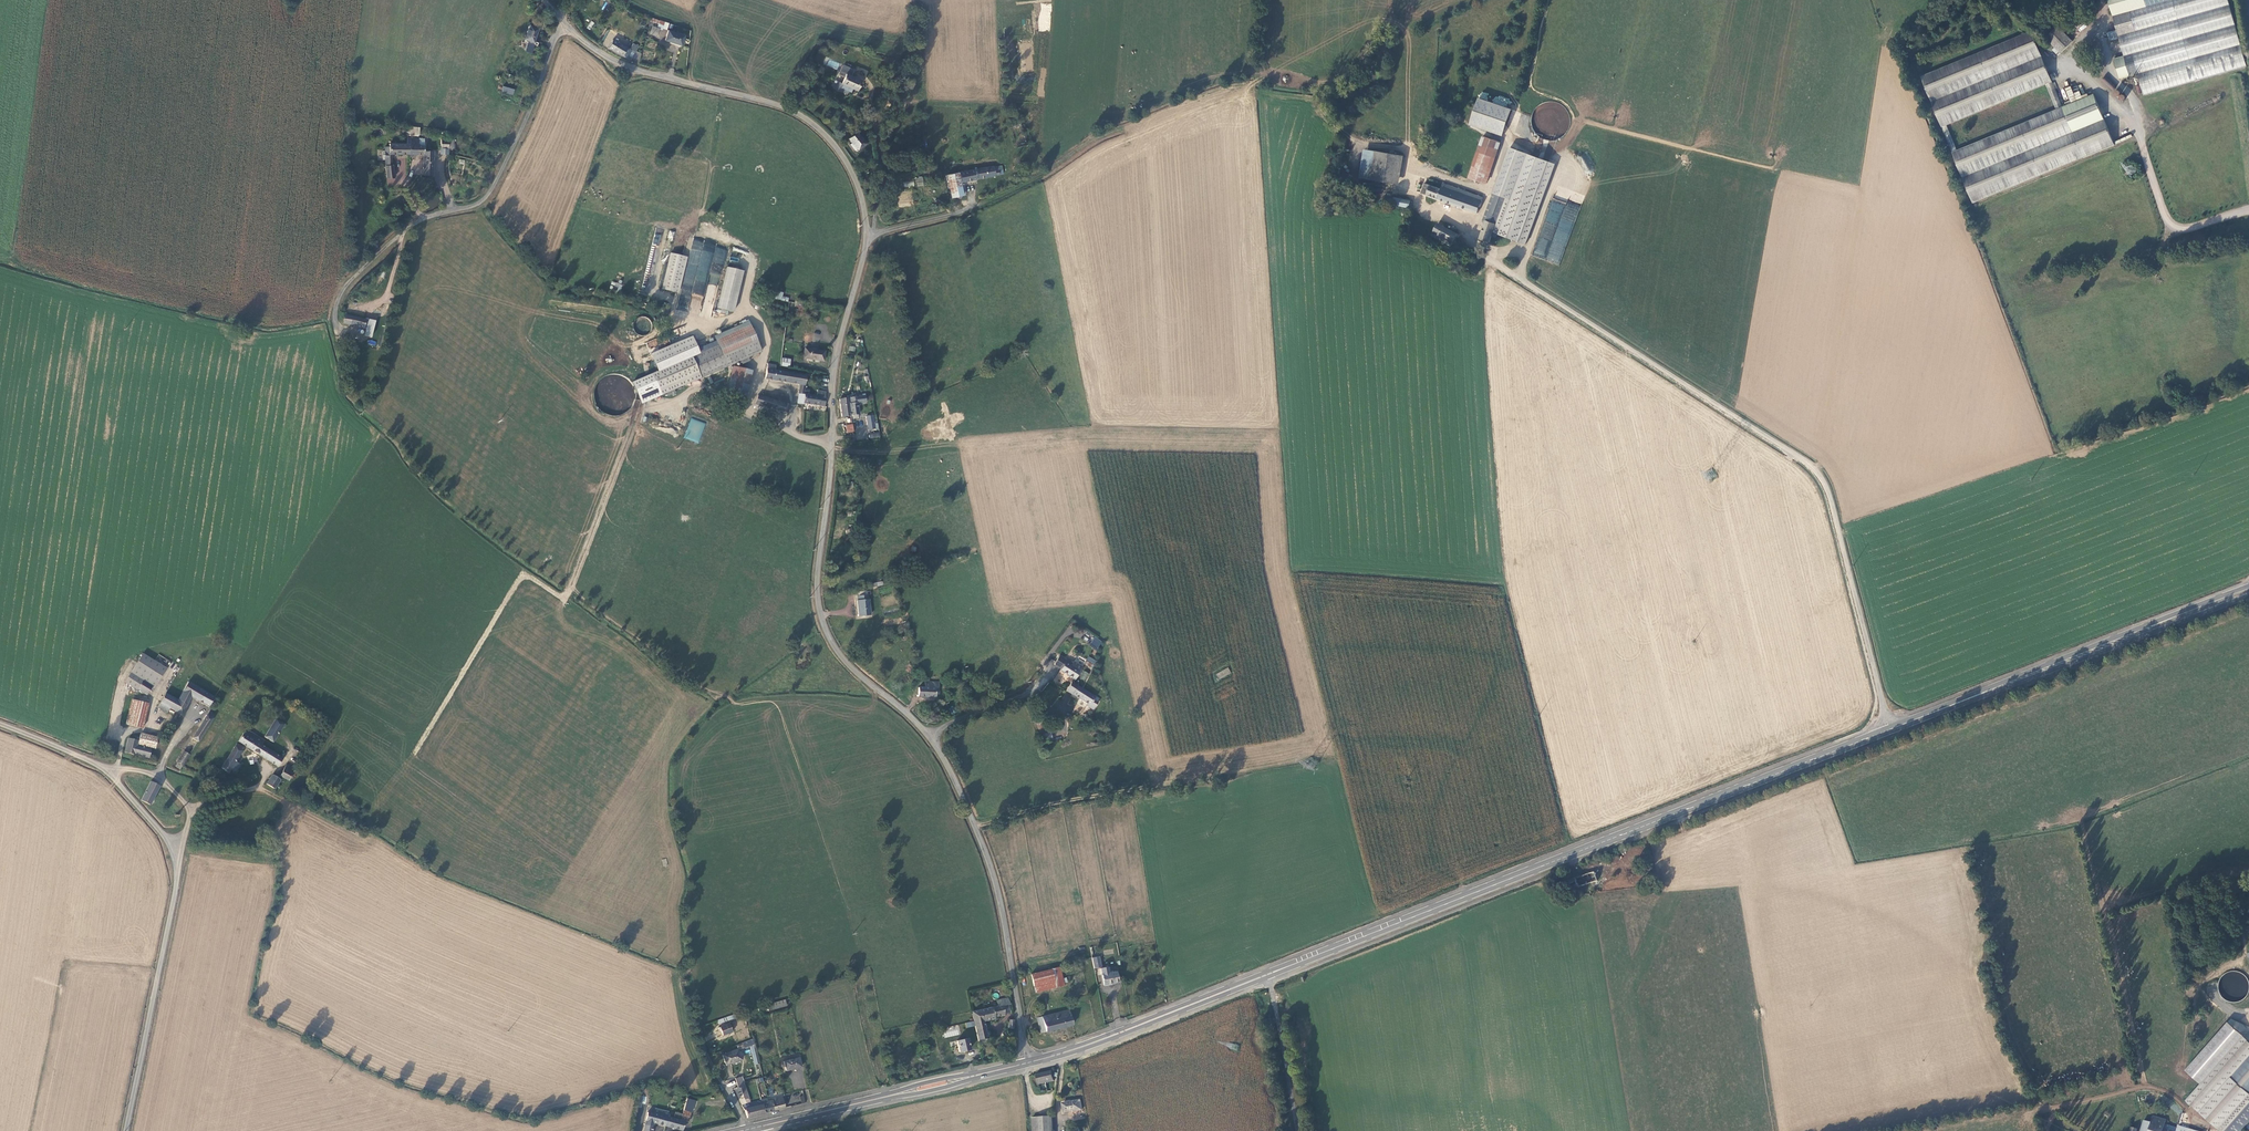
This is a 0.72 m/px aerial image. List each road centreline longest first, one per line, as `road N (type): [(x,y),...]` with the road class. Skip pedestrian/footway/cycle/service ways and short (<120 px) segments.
road 1 (unclassified): [(1891,729),(1828,489),(1814,468),(1489,258),(1457,220)]
road 2 (secondary): [(1265,975),(1891,729)]
road 3 (unclassified): [(929,734),(844,659),(819,606),(832,383),(868,236)]
road 4 (unclassified): [(0,724),(107,772),(177,855),(126,1130)]
road 5 (unclassified): [(561,21),(527,119),(486,198),(419,221),(385,247),(341,293),(339,332)]
road 6 (unclassified): [(868,236),(850,169),(811,122),(769,101),(622,65),(561,21)]
road 7 (secondary): [(1891,729),(2248,589)]
road 8 (unclassified): [(1025,1063),(994,879),(968,807),(929,734)]
road 9 (track): [(2106,25),(2069,57),(2135,126),(2168,221),(2183,228),(2248,212)]
road 10 (secondary): [(752,1128),(1025,1063)]
road 11 (secondary): [(1025,1063),(1265,975)]
road 12 (track): [(975,826),(1157,784)]
road 13 (track): [(1125,126),(974,206)]
road 14 (unclassified): [(1265,975),(1297,1130)]
road 15 (unclassified): [(929,734),(1026,693),(1054,669)]

